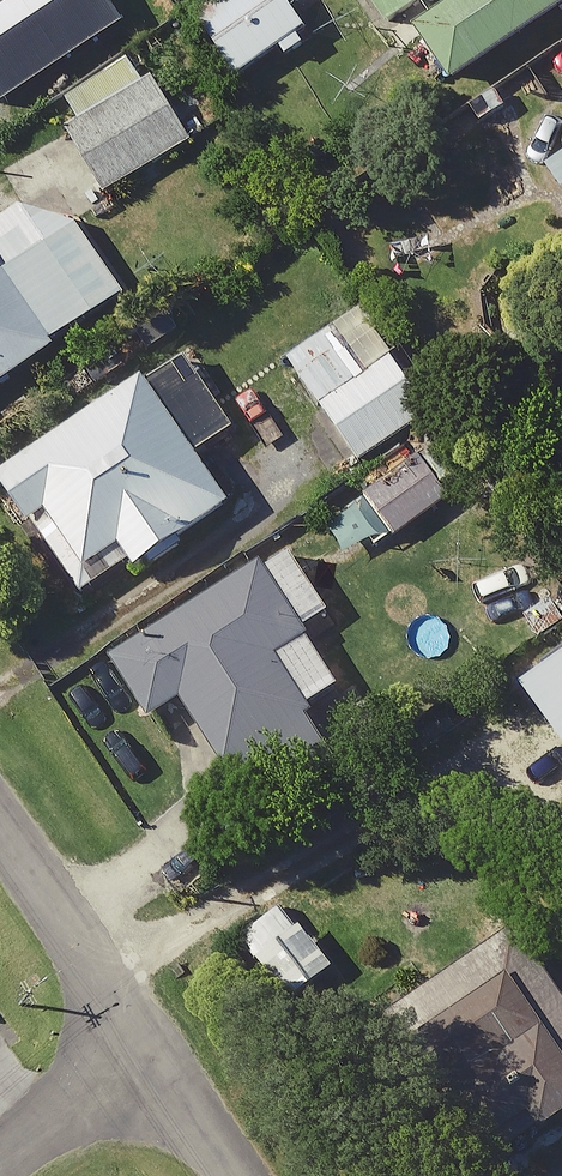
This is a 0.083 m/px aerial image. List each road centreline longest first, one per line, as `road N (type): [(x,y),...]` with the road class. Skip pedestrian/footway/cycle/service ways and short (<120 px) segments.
road 1 (residential): [(0,833),(96,977),(142,1098)]
road 2 (residential): [(142,1098),(26,1175)]

